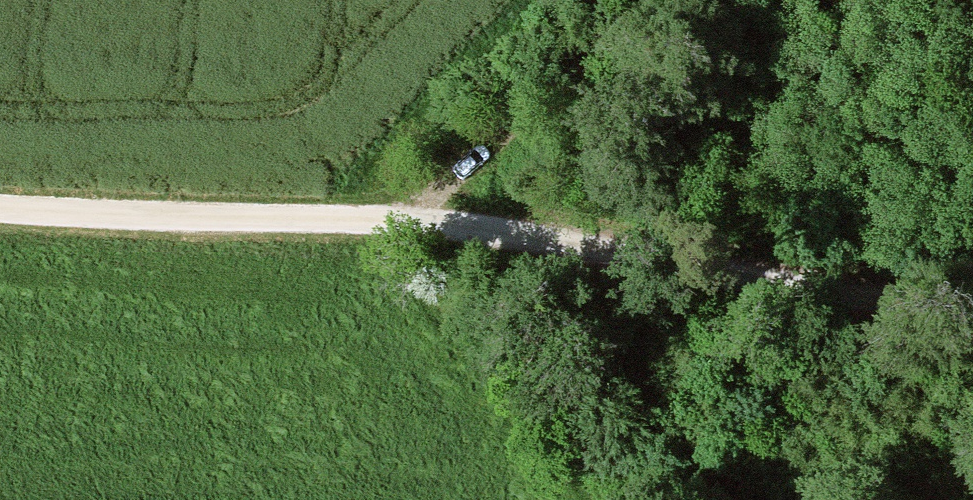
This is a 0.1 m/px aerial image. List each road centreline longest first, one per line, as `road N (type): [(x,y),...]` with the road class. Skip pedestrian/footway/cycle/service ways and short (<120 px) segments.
road 1 (track): [(414,222),(972,309)]
road 2 (unclassified): [(0,209),(414,222)]
road 3 (track): [(414,222),(444,173),(662,0)]

